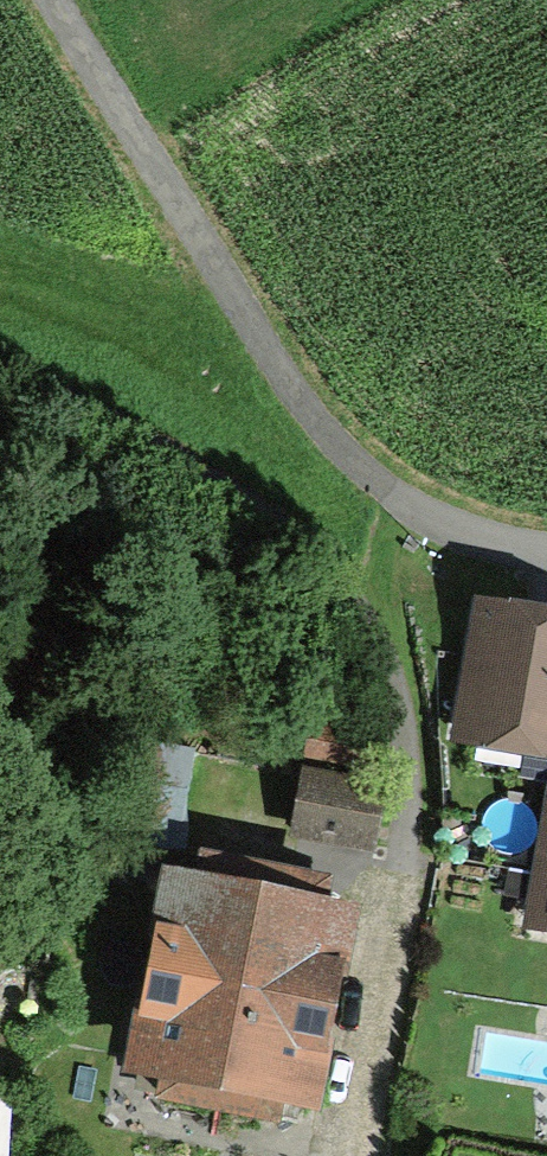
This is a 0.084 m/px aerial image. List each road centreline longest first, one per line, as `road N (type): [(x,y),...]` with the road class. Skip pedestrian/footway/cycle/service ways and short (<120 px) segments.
road 1 (residential): [(376,1155),(378,967),(414,667),(293,494),(147,396),(0,363)]
road 2 (track): [(531,548),(446,517),(334,447),(54,0)]

